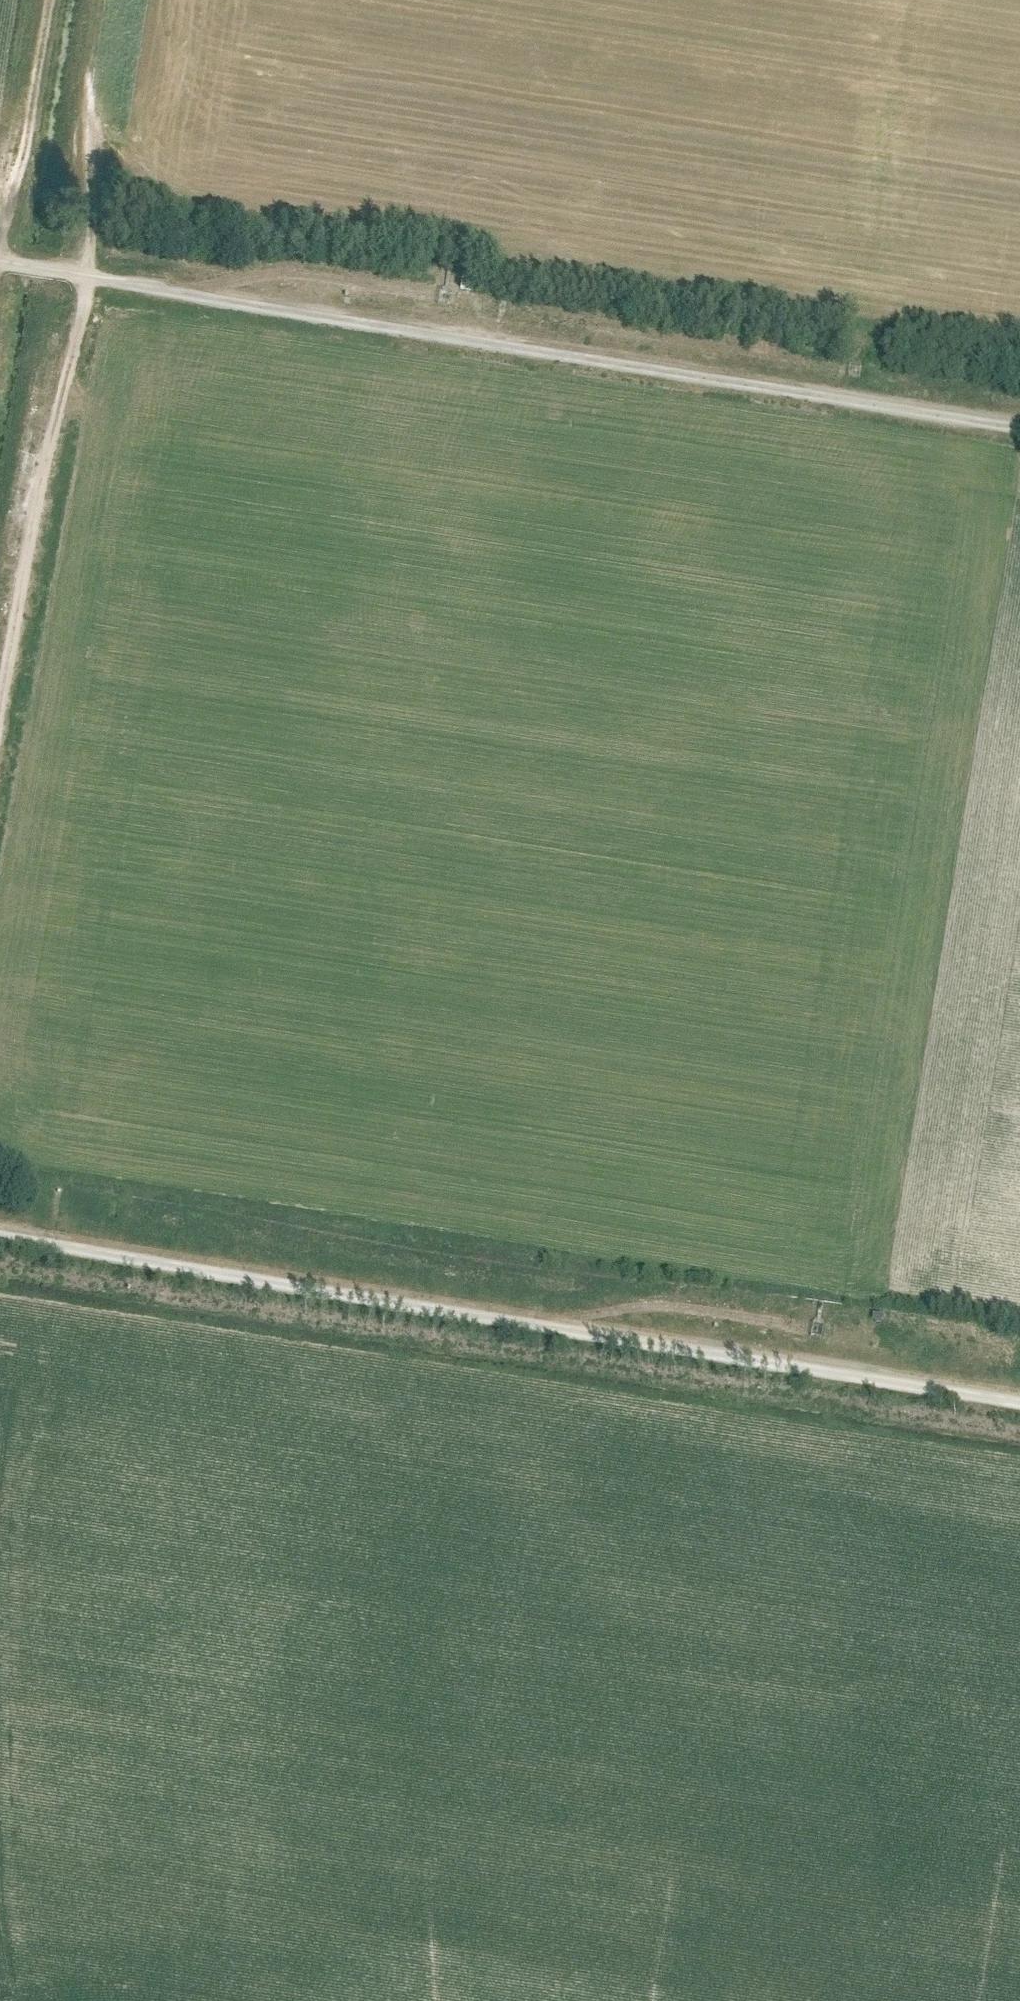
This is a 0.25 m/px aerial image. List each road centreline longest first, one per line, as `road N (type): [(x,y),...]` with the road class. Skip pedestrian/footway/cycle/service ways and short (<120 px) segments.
road 1 (track): [(0,260),(1019,425)]
road 2 (track): [(1019,1393),(0,1238)]
road 3 (track): [(0,708),(43,471),(91,274),(95,73)]

